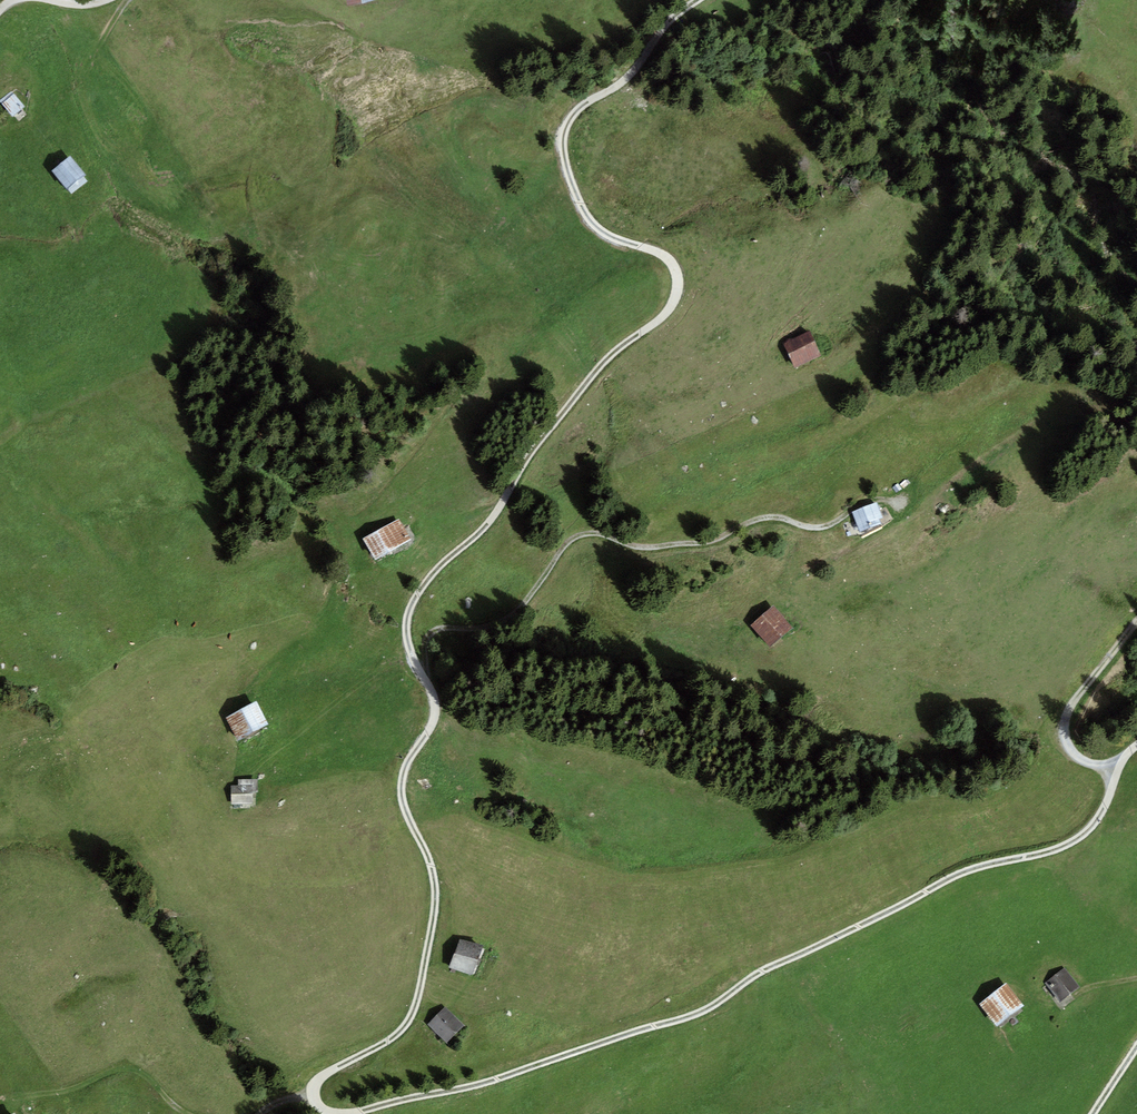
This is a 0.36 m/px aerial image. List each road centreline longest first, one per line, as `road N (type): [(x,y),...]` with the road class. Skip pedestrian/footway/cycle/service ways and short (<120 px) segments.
road 1 (track): [(313,1089),(329,1071),(407,1030),(426,985),(439,897),(406,793),(408,769),(440,712),(409,640),(417,601),(496,519),(622,348),(670,314),(681,292),(679,266),(658,249),(602,231),(563,148),(567,124),(657,58),(680,19),(707,0)]
road 2 (track): [(313,1089),(326,1111),(347,1113),(498,1079),(686,1017),(954,876),(1075,840),(1093,825),(1117,772)]
road 3 (track): [(422,669),(432,634),(490,631),(522,614),(585,533),(650,548),(710,542),(779,515),(829,527),(842,522)]
road 4 (track): [(1117,772),(1076,755),(1062,723),(1136,623)]

